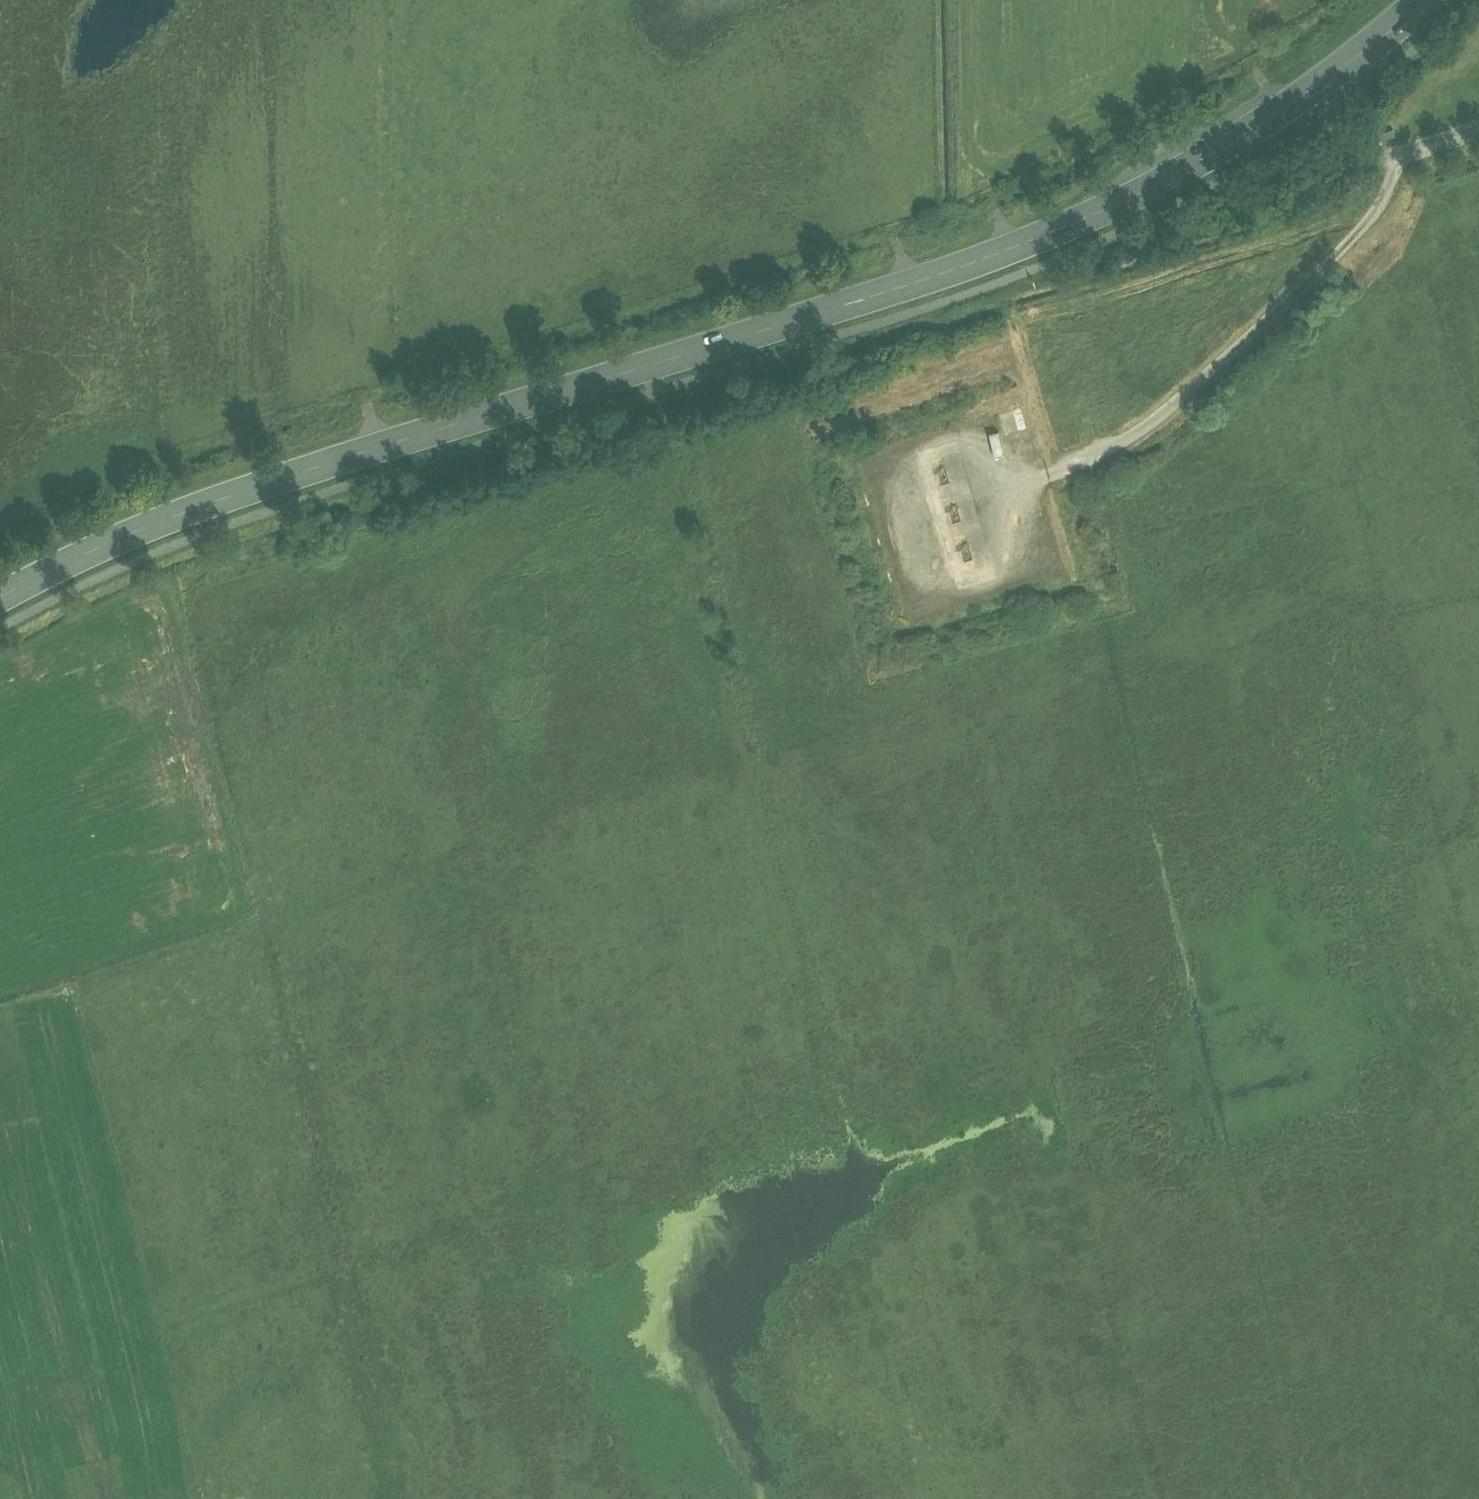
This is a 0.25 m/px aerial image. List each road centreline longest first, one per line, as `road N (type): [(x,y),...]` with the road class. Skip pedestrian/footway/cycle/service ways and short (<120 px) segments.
road 1 (primary): [(0,581),(195,494),(910,286),(1031,242),(1158,185),(1285,109),(1423,0)]

